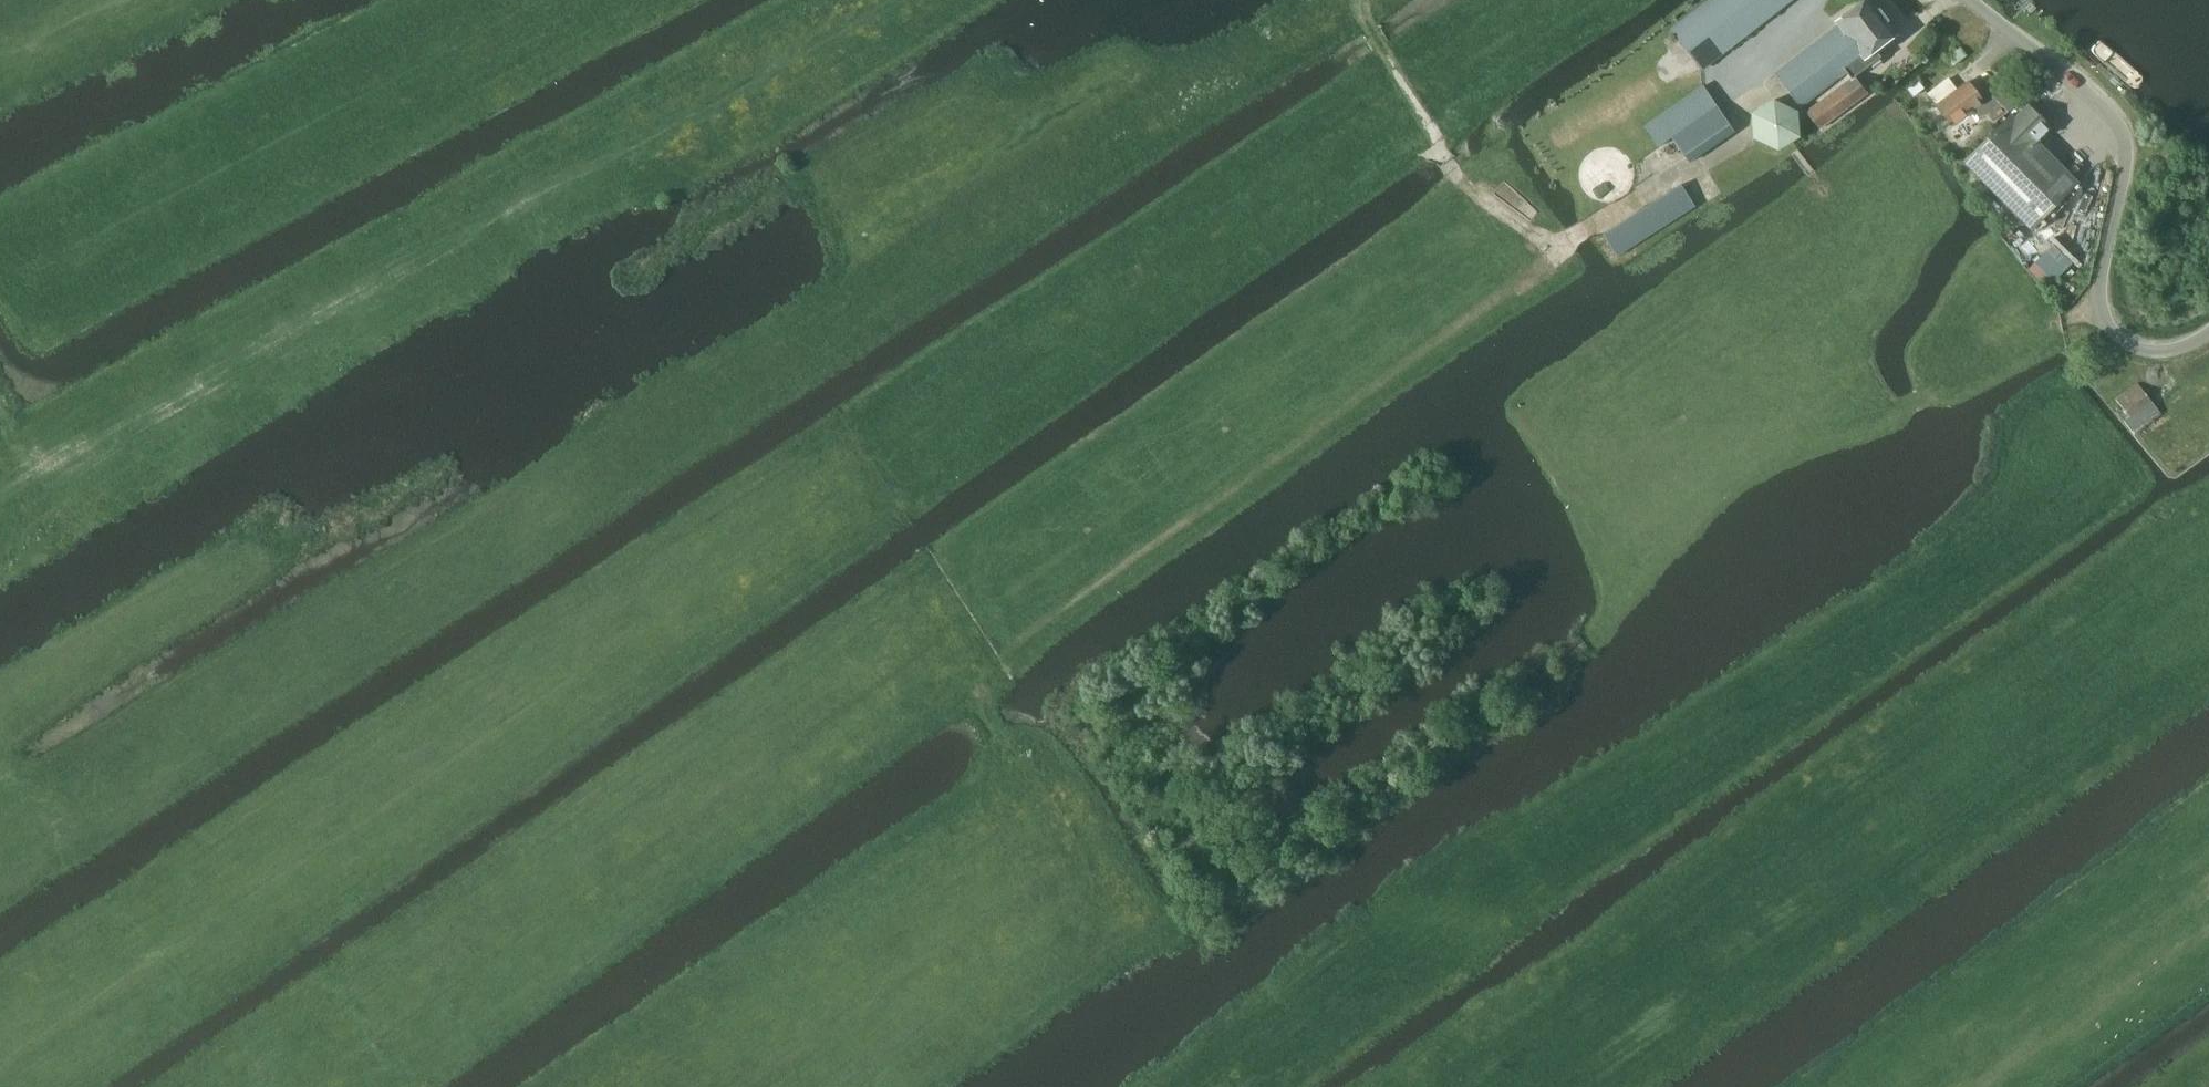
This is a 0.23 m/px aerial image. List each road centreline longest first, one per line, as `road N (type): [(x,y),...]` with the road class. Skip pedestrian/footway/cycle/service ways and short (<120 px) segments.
road 1 (unclassified): [(2208,331),(2165,352),(2133,349),(2109,329),(2100,297),(2125,150),(2108,115),(1972,0)]
road 2 (track): [(1691,173),(1674,175),(1550,245),(1456,176),(1354,5),(1361,0)]

